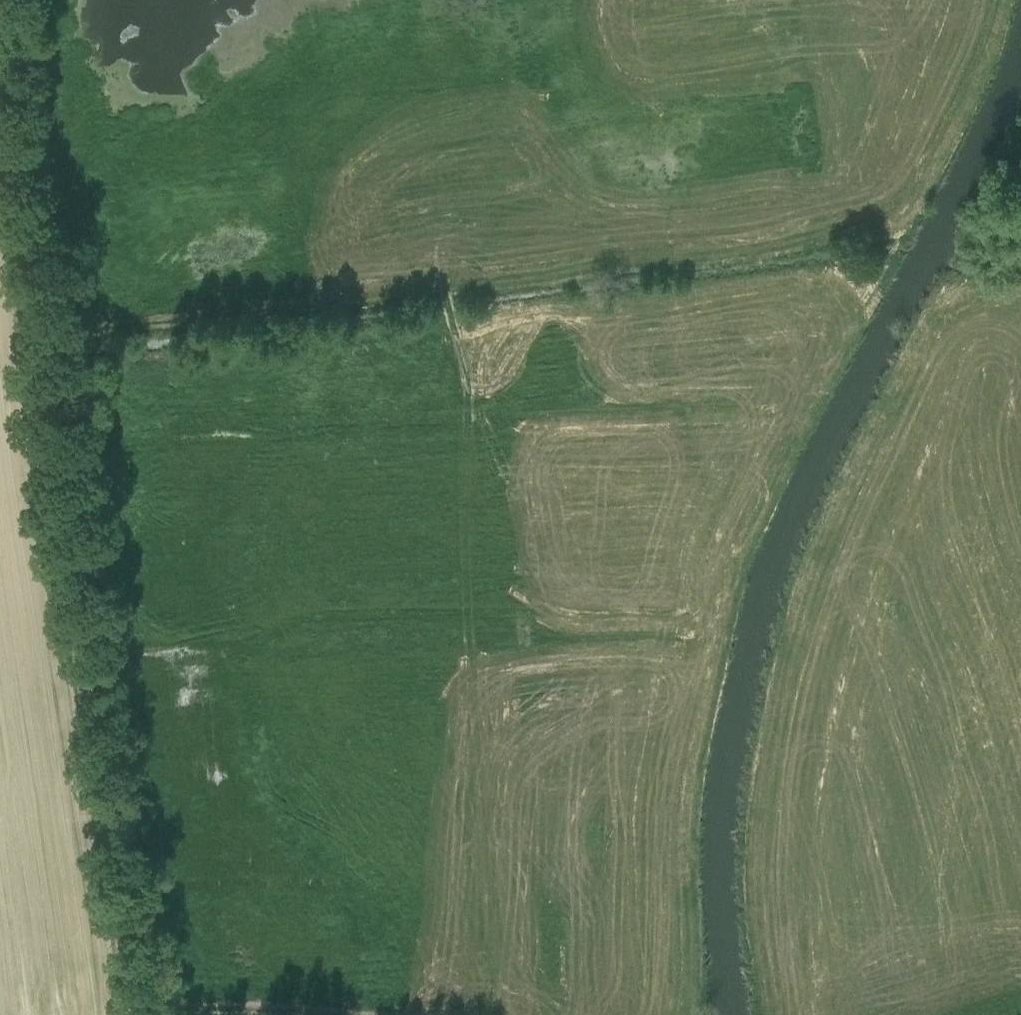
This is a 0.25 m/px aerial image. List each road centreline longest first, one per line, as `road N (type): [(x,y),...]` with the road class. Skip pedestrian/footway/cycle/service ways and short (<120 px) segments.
road 1 (track): [(0,125),(126,1014)]

